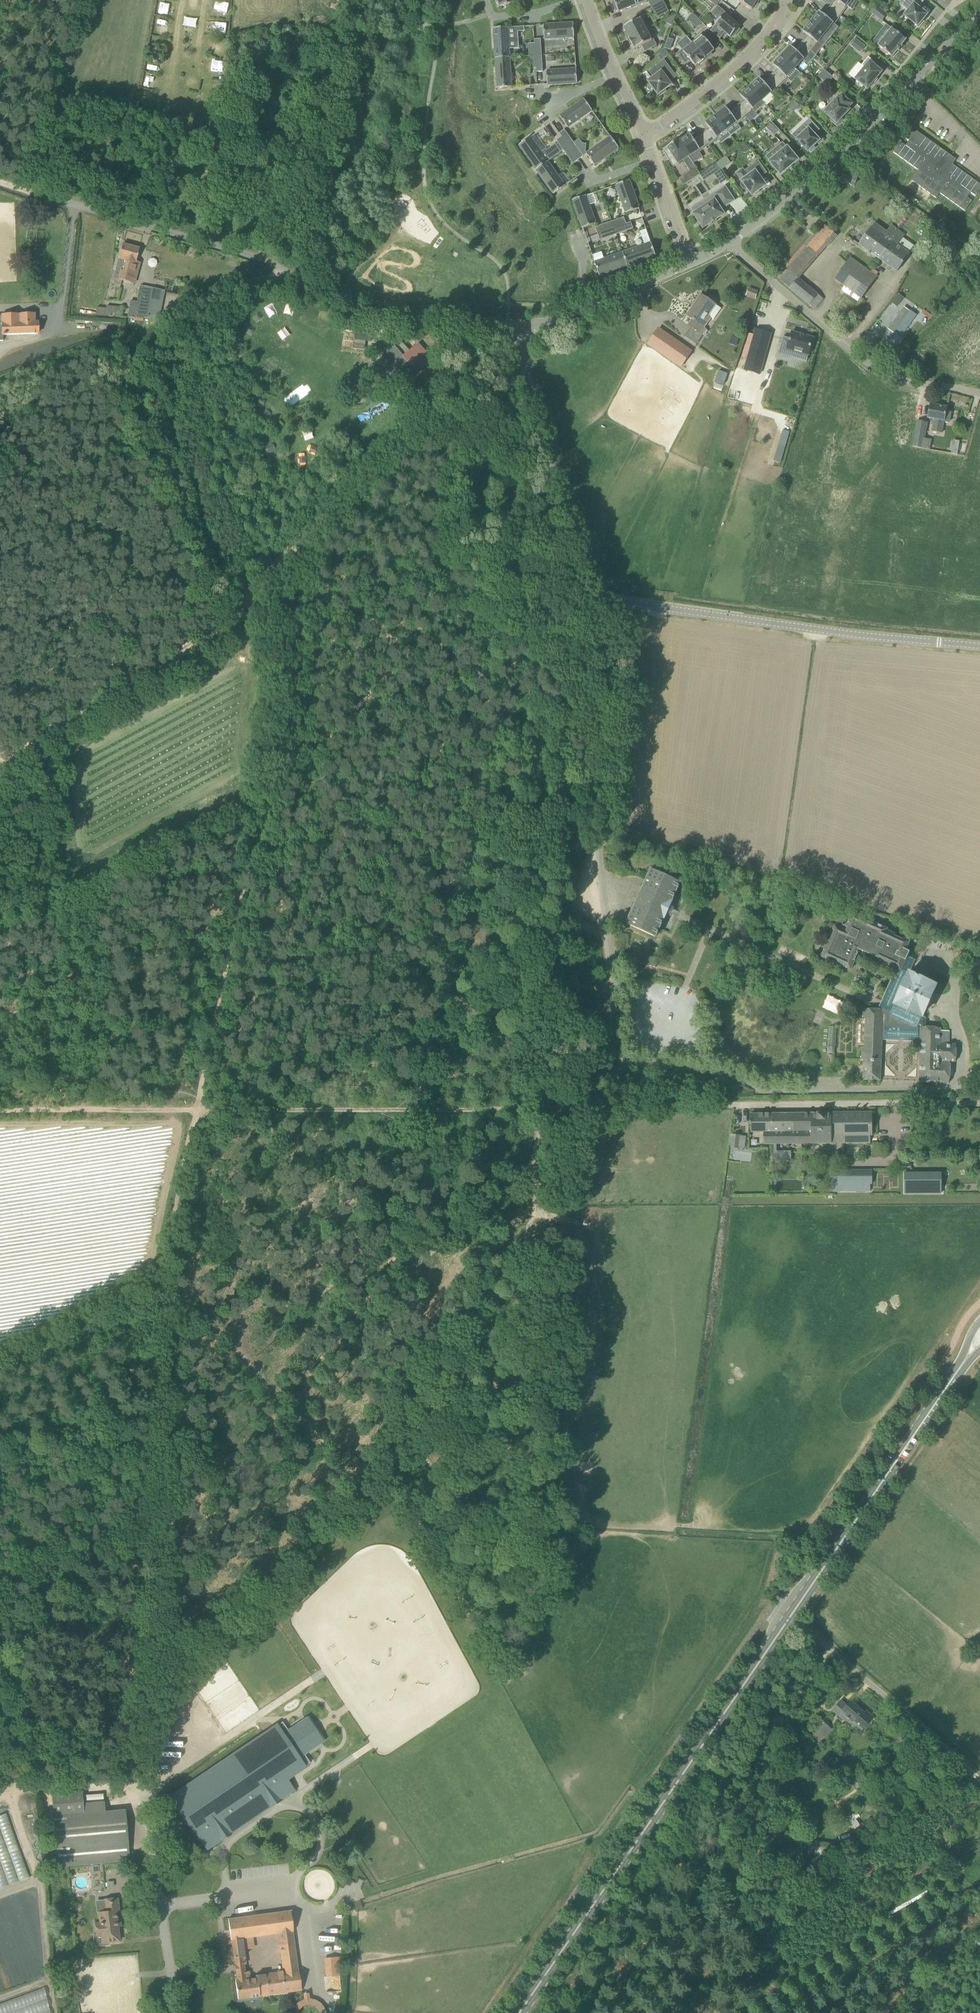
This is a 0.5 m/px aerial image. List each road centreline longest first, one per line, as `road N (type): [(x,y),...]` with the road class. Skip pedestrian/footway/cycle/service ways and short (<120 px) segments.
road 1 (track): [(196,1110),(160,1293),(161,1469),(145,1787)]
road 2 (unclassified): [(518,340),(603,592),(927,642)]
road 3 (track): [(298,548),(310,560),(196,1110)]
road 4 (unclassified): [(521,334),(508,325),(371,313),(255,262),(17,187)]
road 5 (track): [(683,1105),(196,1110)]
road 6 (primary): [(520,2012),(791,1616)]
road 7 (track): [(0,761),(196,644),(298,548)]
road 8 (residential): [(727,244),(804,187),(979,15)]
road 9 (primary): [(791,1616),(967,1359)]
road 10 (unclassified): [(979,1105),(683,1105)]
road 11 (residential): [(967,393),(869,364),(727,244)]
road 12 (residential): [(644,132),(749,56),(788,0)]
road 13 (track): [(0,1112),(196,1110)]
road 14 (residential): [(979,455),(927,642)]
road 15 (residential): [(521,334),(690,263)]
road 16 (unclassified): [(392,451),(518,340)]
road 17 (residential): [(906,1714),(791,1616)]
road 18 (residential): [(586,0),(644,132)]
road 19 (residential): [(644,132),(690,263)]
road 20 (track): [(298,548),(392,451)]

